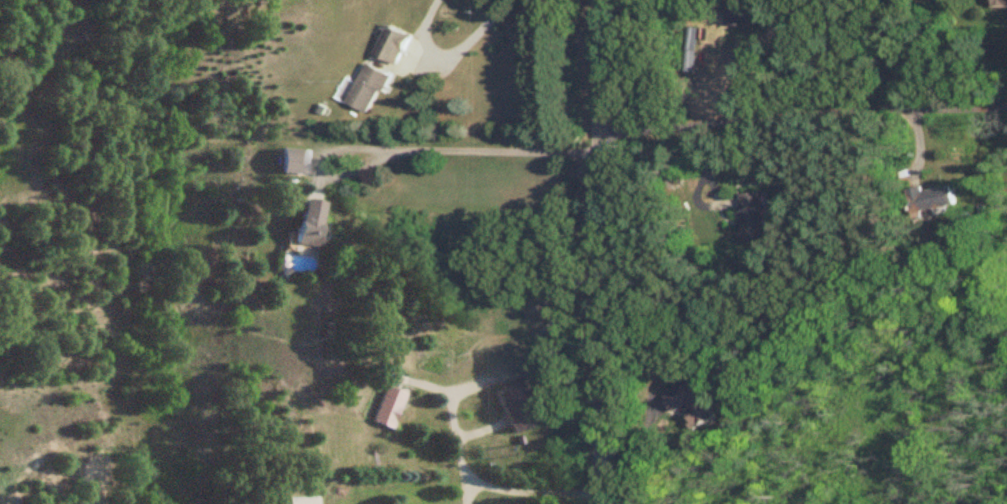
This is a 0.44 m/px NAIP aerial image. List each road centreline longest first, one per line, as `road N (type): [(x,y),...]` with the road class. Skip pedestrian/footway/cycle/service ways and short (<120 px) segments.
road 1 (residential): [(600,0),(600,503)]

